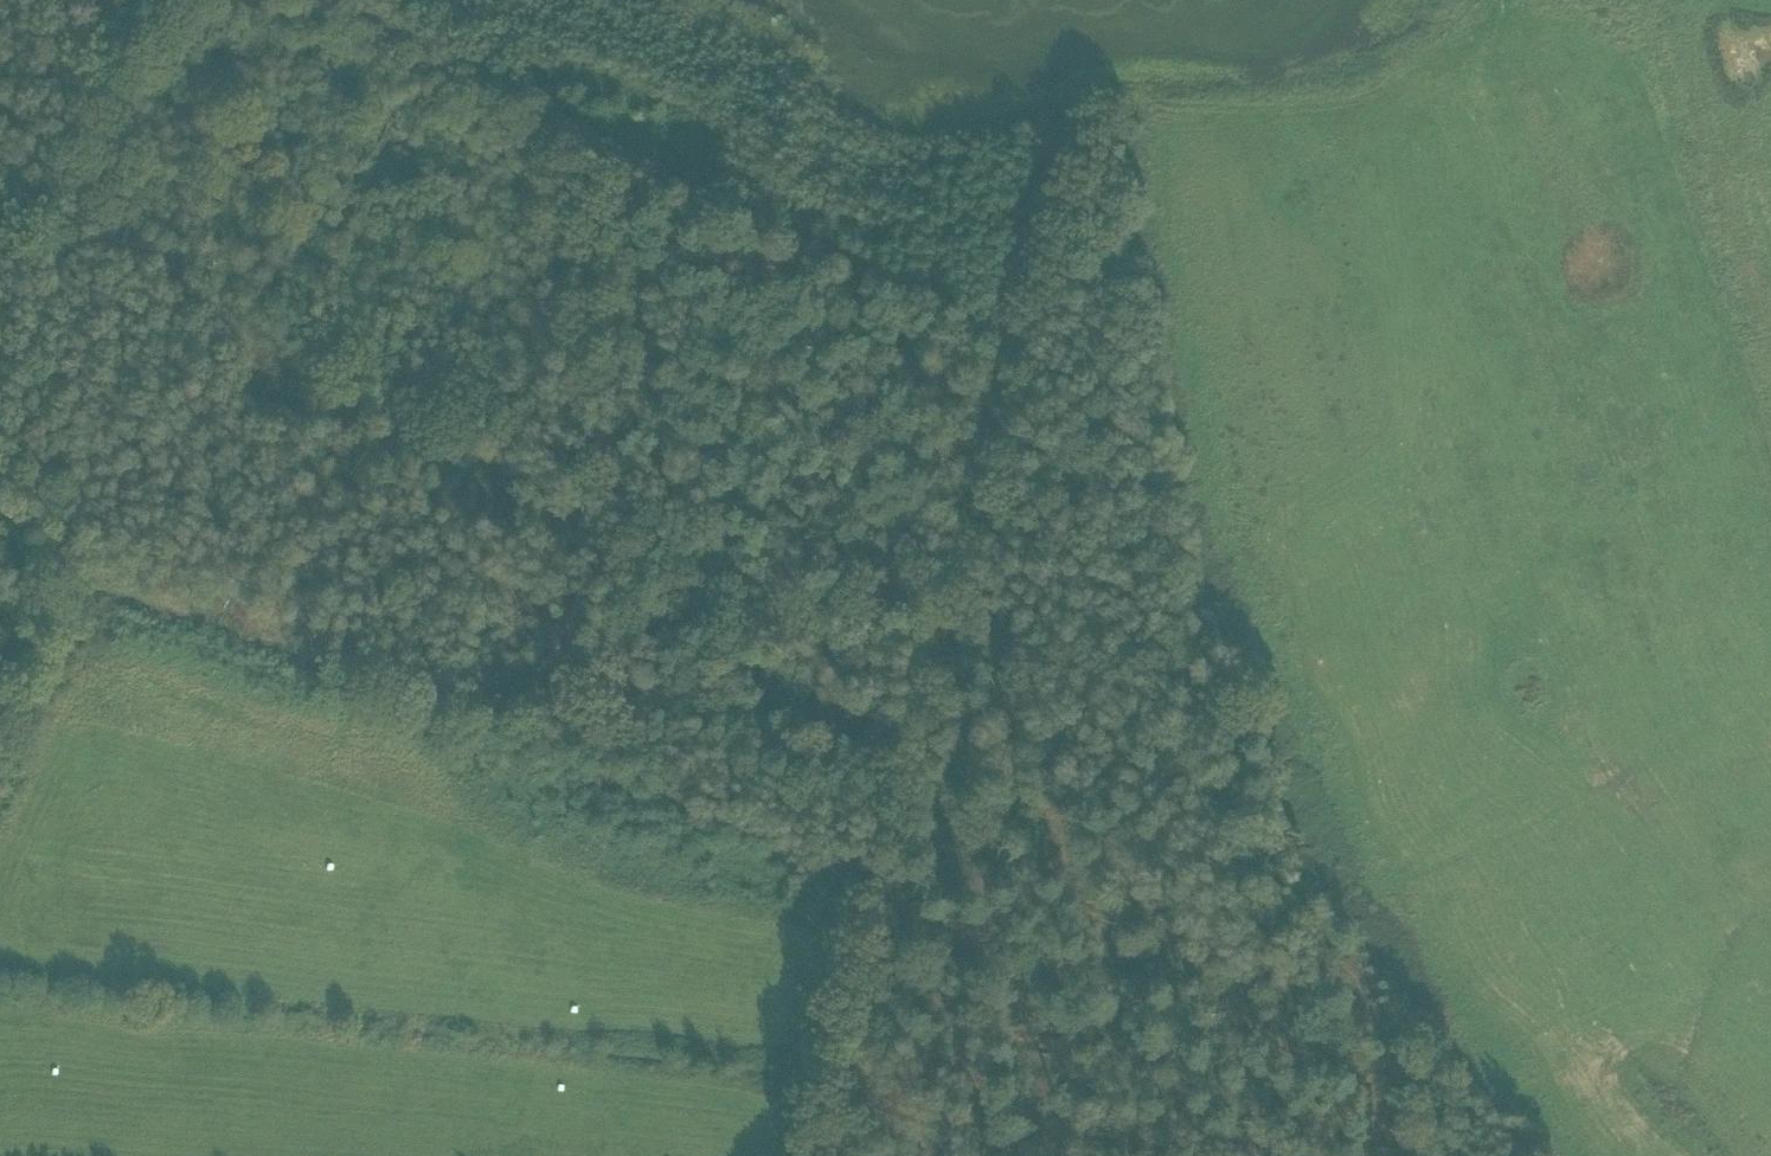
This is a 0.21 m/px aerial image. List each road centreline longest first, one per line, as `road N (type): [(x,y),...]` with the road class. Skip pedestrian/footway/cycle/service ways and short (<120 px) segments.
road 1 (track): [(1011,345),(783,1155)]

